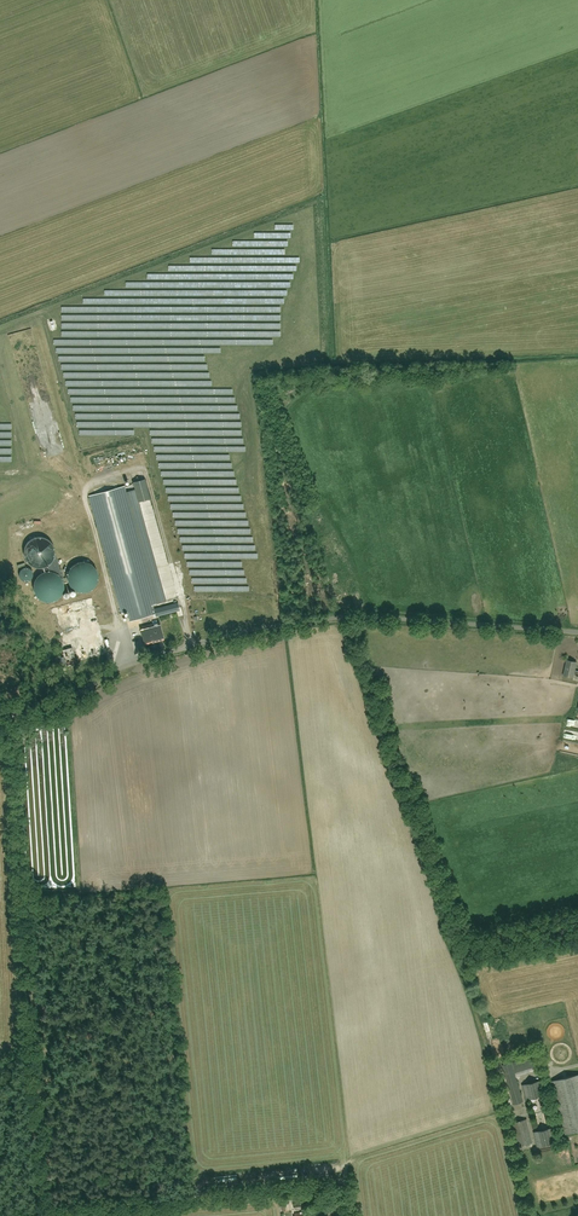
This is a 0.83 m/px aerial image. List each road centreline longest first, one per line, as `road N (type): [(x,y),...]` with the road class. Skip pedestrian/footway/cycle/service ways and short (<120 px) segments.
road 1 (unclassified): [(0,716),(59,703),(150,656),(268,626),(356,616),(577,632)]
road 2 (track): [(9,715),(53,1210)]
road 3 (track): [(346,1181),(53,1210)]

